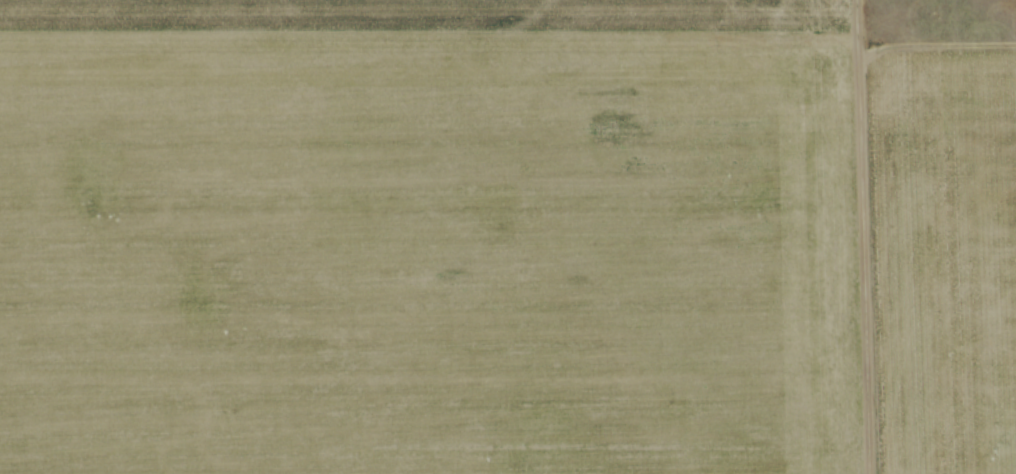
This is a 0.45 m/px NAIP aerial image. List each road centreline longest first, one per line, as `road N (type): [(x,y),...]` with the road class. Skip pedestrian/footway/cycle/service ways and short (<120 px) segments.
road 1 (residential): [(868,473),(856,0)]

